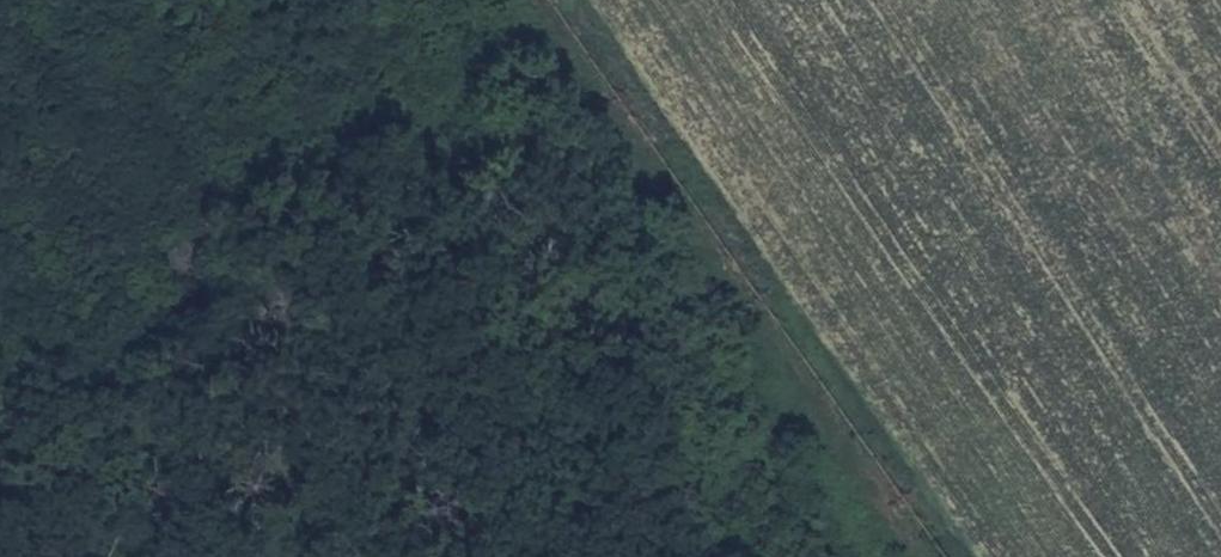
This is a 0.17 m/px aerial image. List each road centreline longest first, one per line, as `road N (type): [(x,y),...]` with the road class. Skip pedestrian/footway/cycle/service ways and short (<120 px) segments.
road 1 (track): [(931,556),(553,0)]

